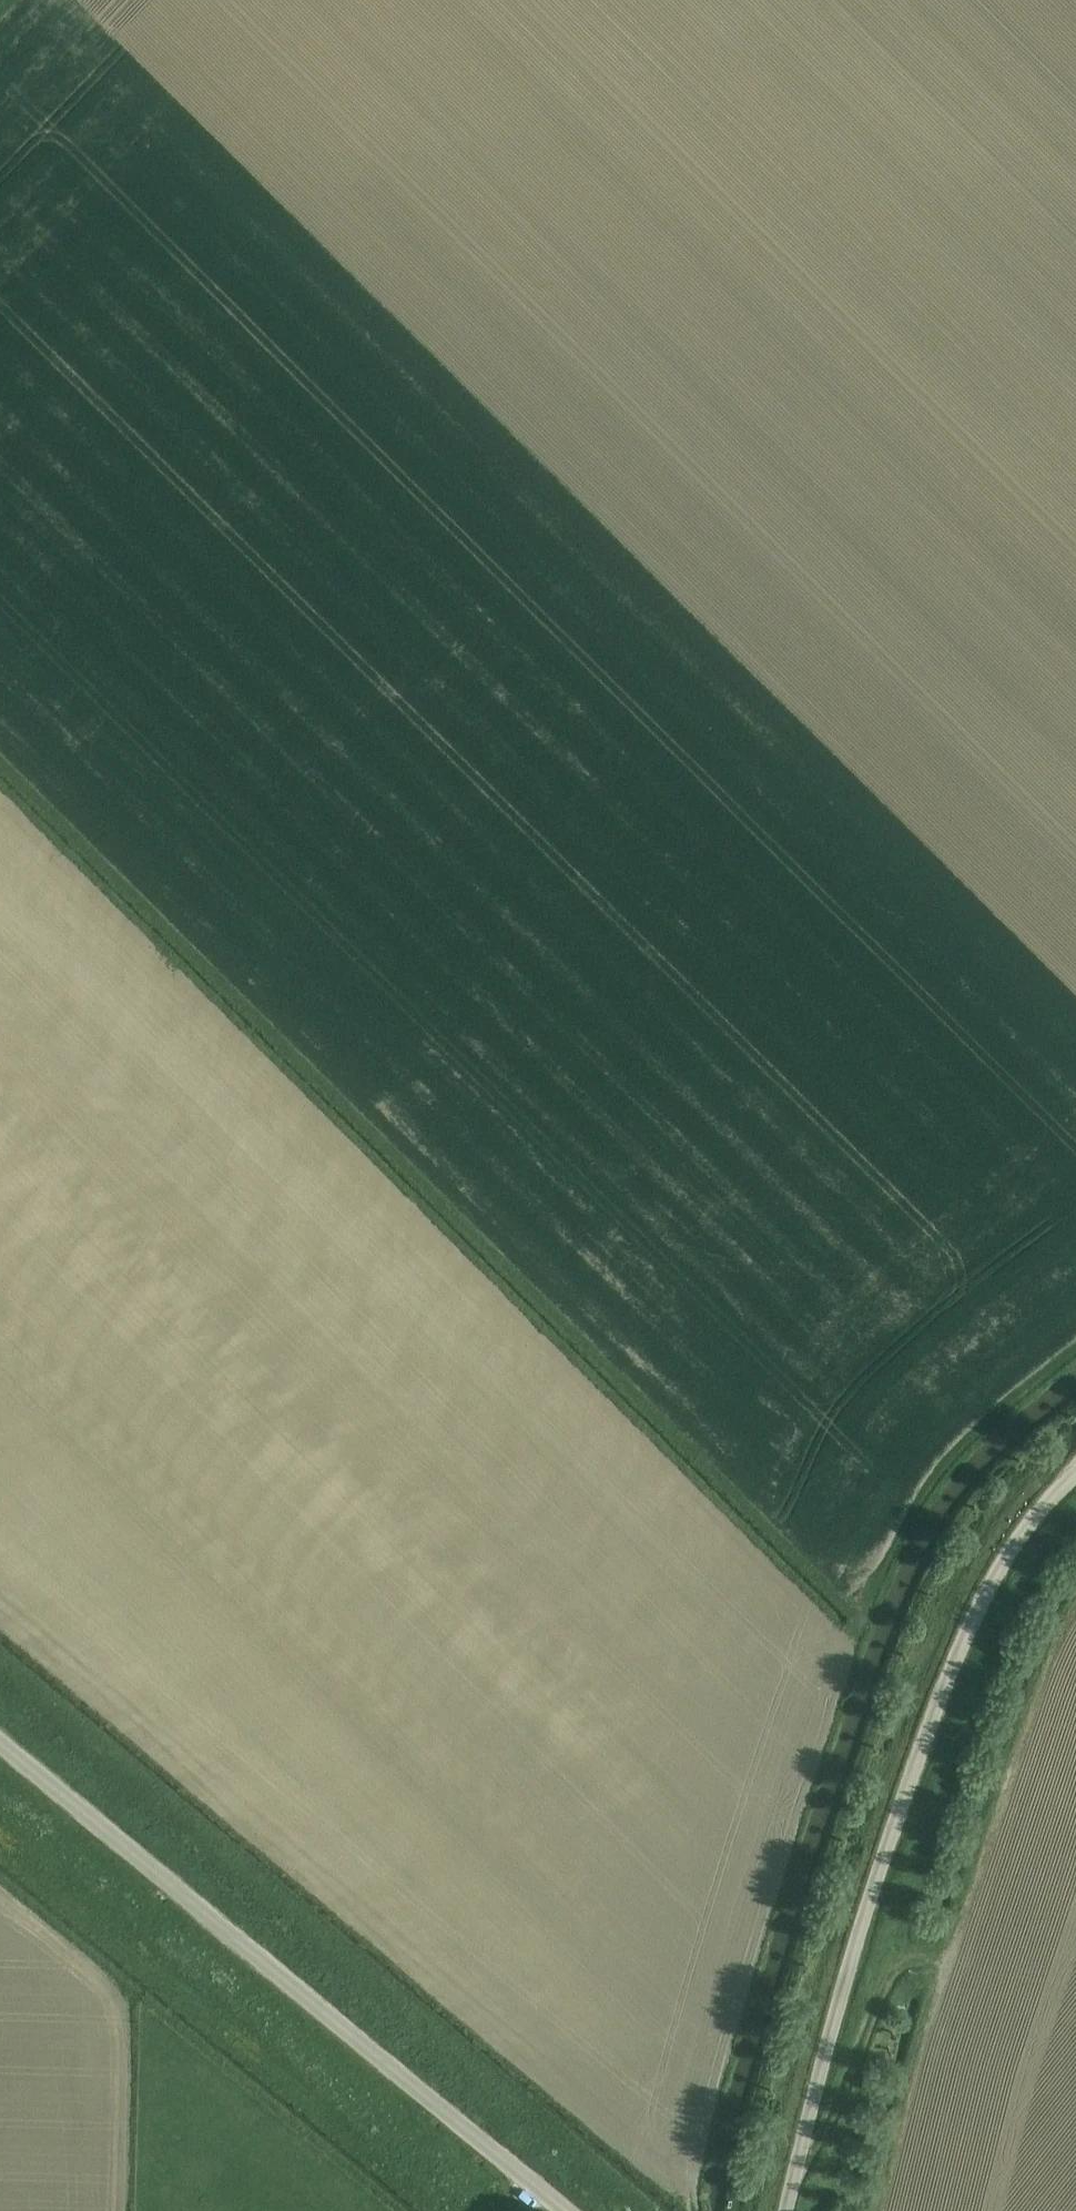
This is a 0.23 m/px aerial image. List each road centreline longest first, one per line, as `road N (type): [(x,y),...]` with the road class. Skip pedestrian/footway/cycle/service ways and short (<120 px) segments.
road 1 (unclassified): [(786,2210),(866,1909),(952,1669),(1016,1542),(1075,1474)]
road 2 (unclassified): [(565,2210),(0,1744)]

